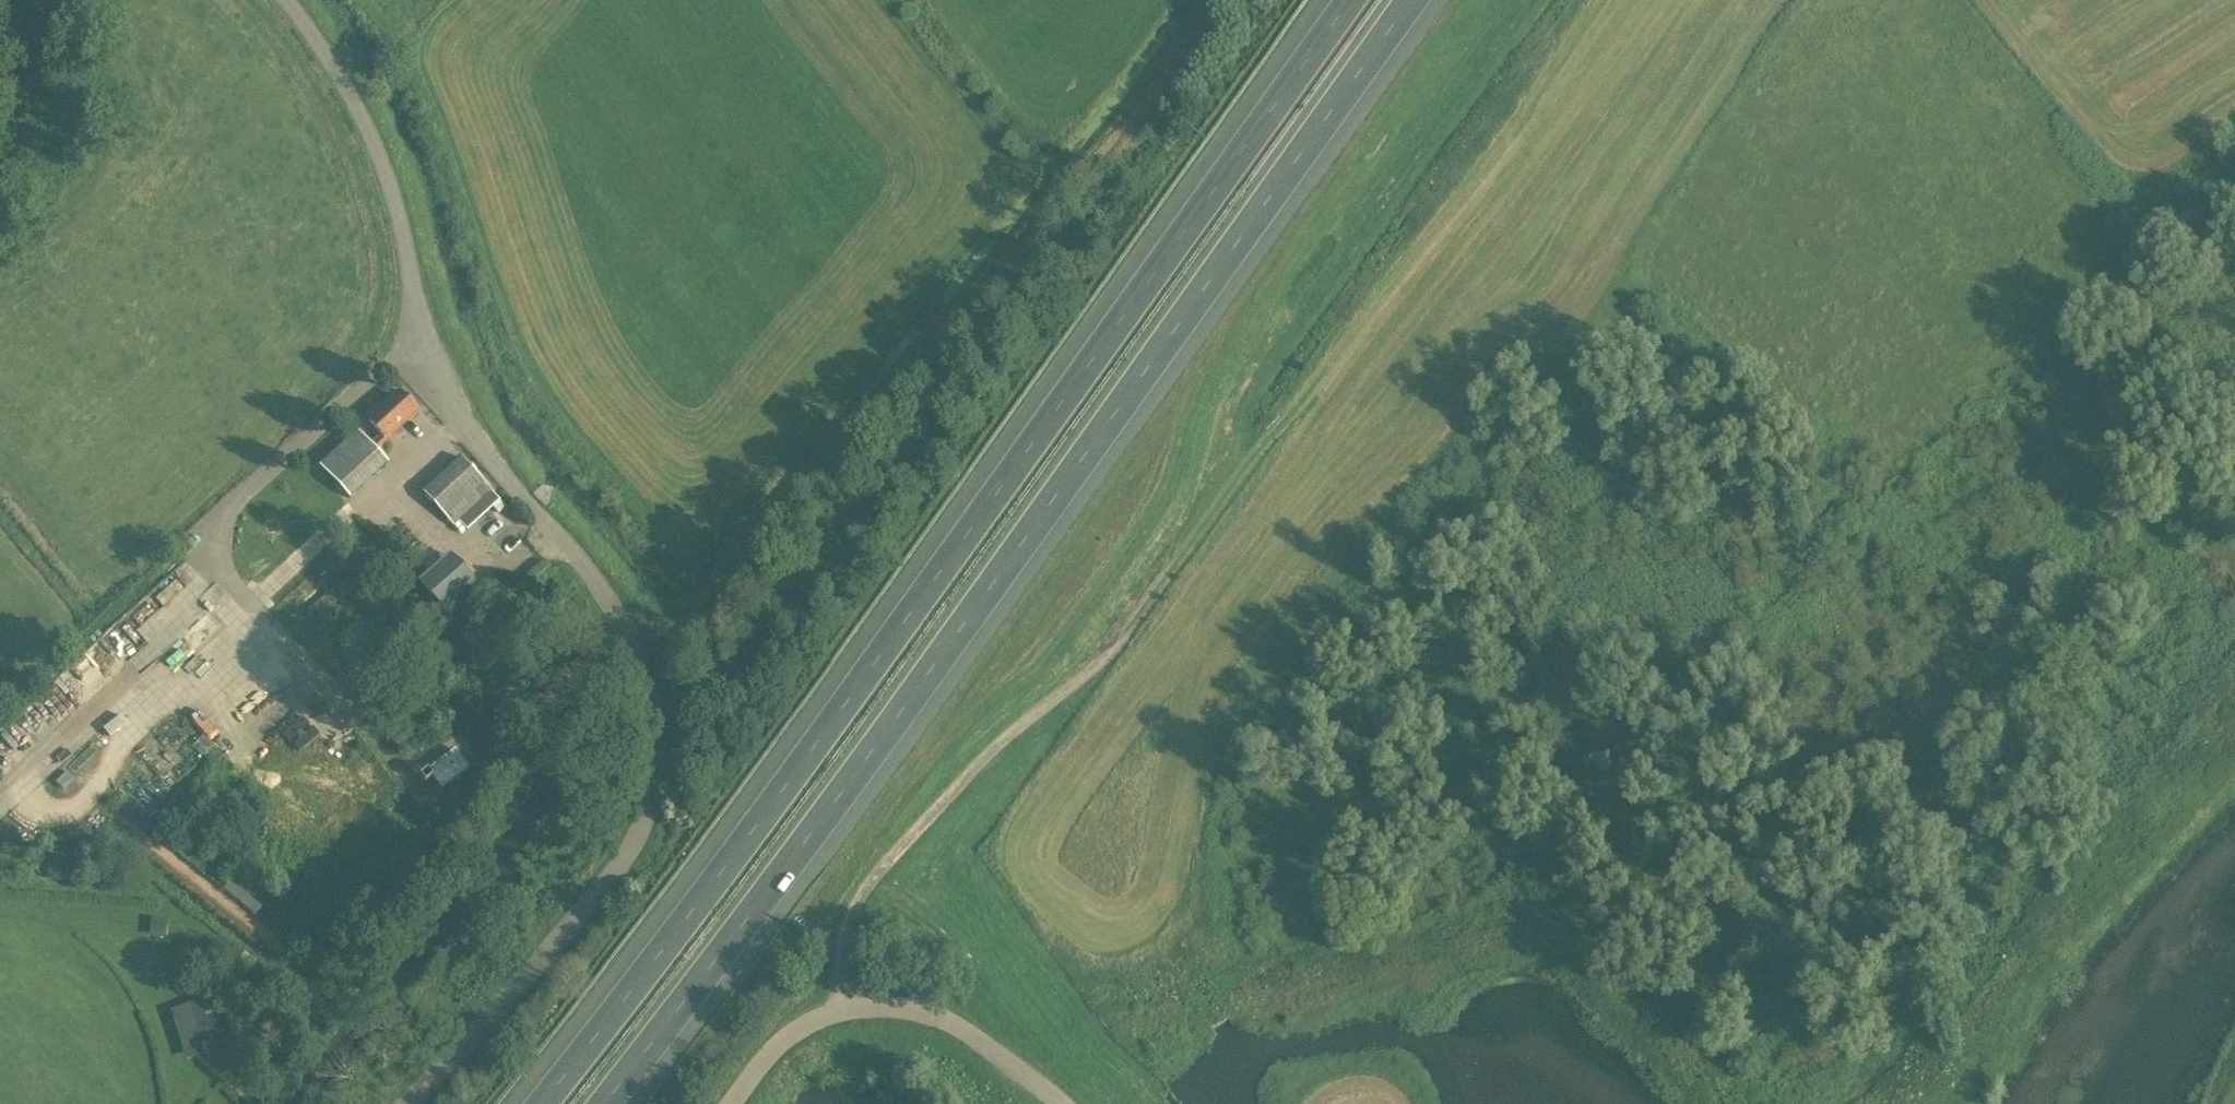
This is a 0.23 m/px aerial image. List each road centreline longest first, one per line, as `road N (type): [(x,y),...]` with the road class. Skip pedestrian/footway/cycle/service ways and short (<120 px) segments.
road 1 (motorway): [(1353,0),(668,943),(539,1103)]
road 2 (motorway): [(605,1103),(941,663),(1414,0)]
road 3 (unclassified): [(285,0),(372,140),(405,234),(419,325),(459,424),(567,545),(625,629),(642,656),(658,736),(645,822),(613,877),(407,1103)]
road 4 (unclassified): [(1059,1103),(926,1012),(875,1004),(830,1004),(785,1034),(732,1103)]

